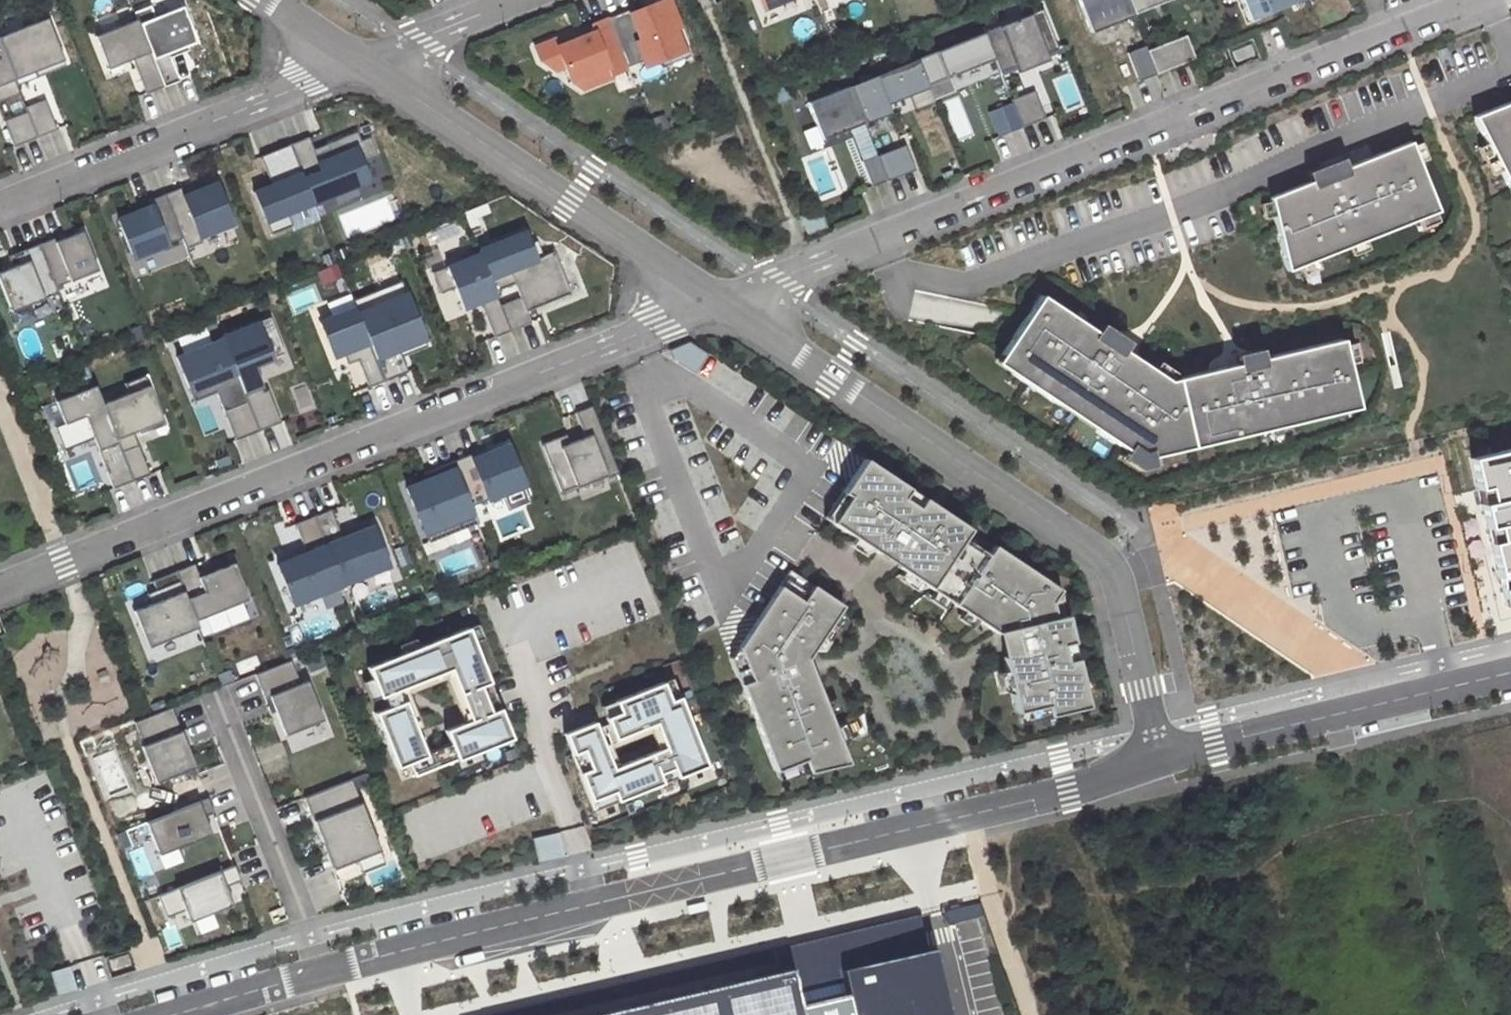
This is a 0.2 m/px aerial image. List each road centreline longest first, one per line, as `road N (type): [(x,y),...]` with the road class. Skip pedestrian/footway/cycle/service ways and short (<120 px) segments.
road 1 (unclassified): [(1159,758),(1069,791),(342,966),(176,1014)]
road 2 (residential): [(716,300),(0,586)]
road 3 (unclassified): [(716,300),(1112,566),(1159,758)]
road 4 (residential): [(880,238),(1479,0)]
road 5 (unclassified): [(366,60),(716,300)]
road 6 (residential): [(0,205),(366,60)]
road 7 (unclassified): [(1510,672),(1159,758)]
road 8 (residential): [(880,238),(716,300)]

